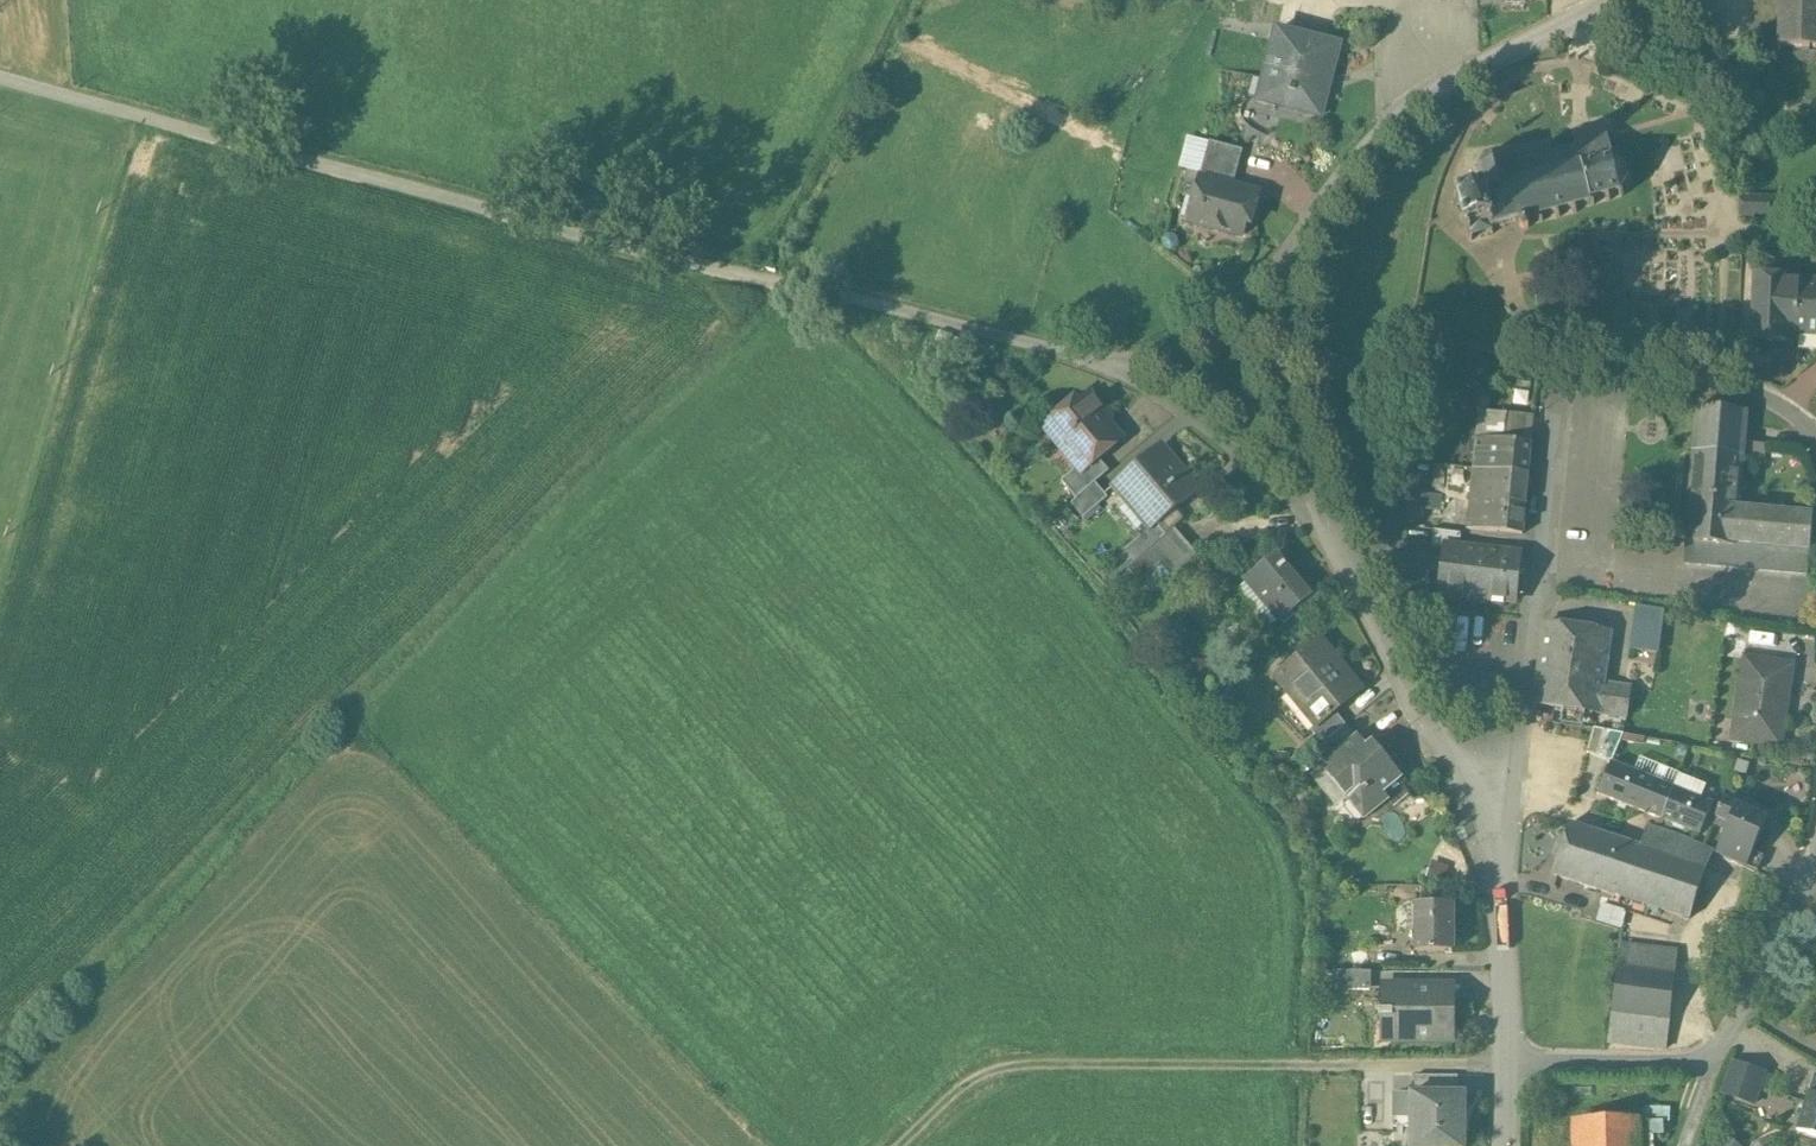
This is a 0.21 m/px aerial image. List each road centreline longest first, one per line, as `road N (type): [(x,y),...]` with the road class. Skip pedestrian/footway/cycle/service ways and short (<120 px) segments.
road 1 (unclassified): [(0,68),(866,305),(1058,342),(1125,372)]
road 2 (track): [(1501,1064),(1006,1067),(966,1086),(903,1145)]
road 3 (residential): [(1576,378),(1561,421),(1519,759),(1495,821)]
road 4 (residential): [(1815,853),(1796,922),(1716,1060),(1501,1064)]
road 5 (unclassified): [(1604,0),(1424,97),(1328,185),(1282,265)]
road 6 (unclassified): [(1325,522),(1495,821)]
road 7 (unclassified): [(1282,265),(1292,415),(1325,522)]
road 8 (residential): [(1576,378),(1750,388),(1792,412),(1815,439)]
road 9 (unclassified): [(1125,372),(1196,403),(1285,475),(1325,522)]
road 10 (residential): [(1495,821),(1501,1064)]
road 11 (unclassified): [(1282,265),(1212,335),(1125,372)]

